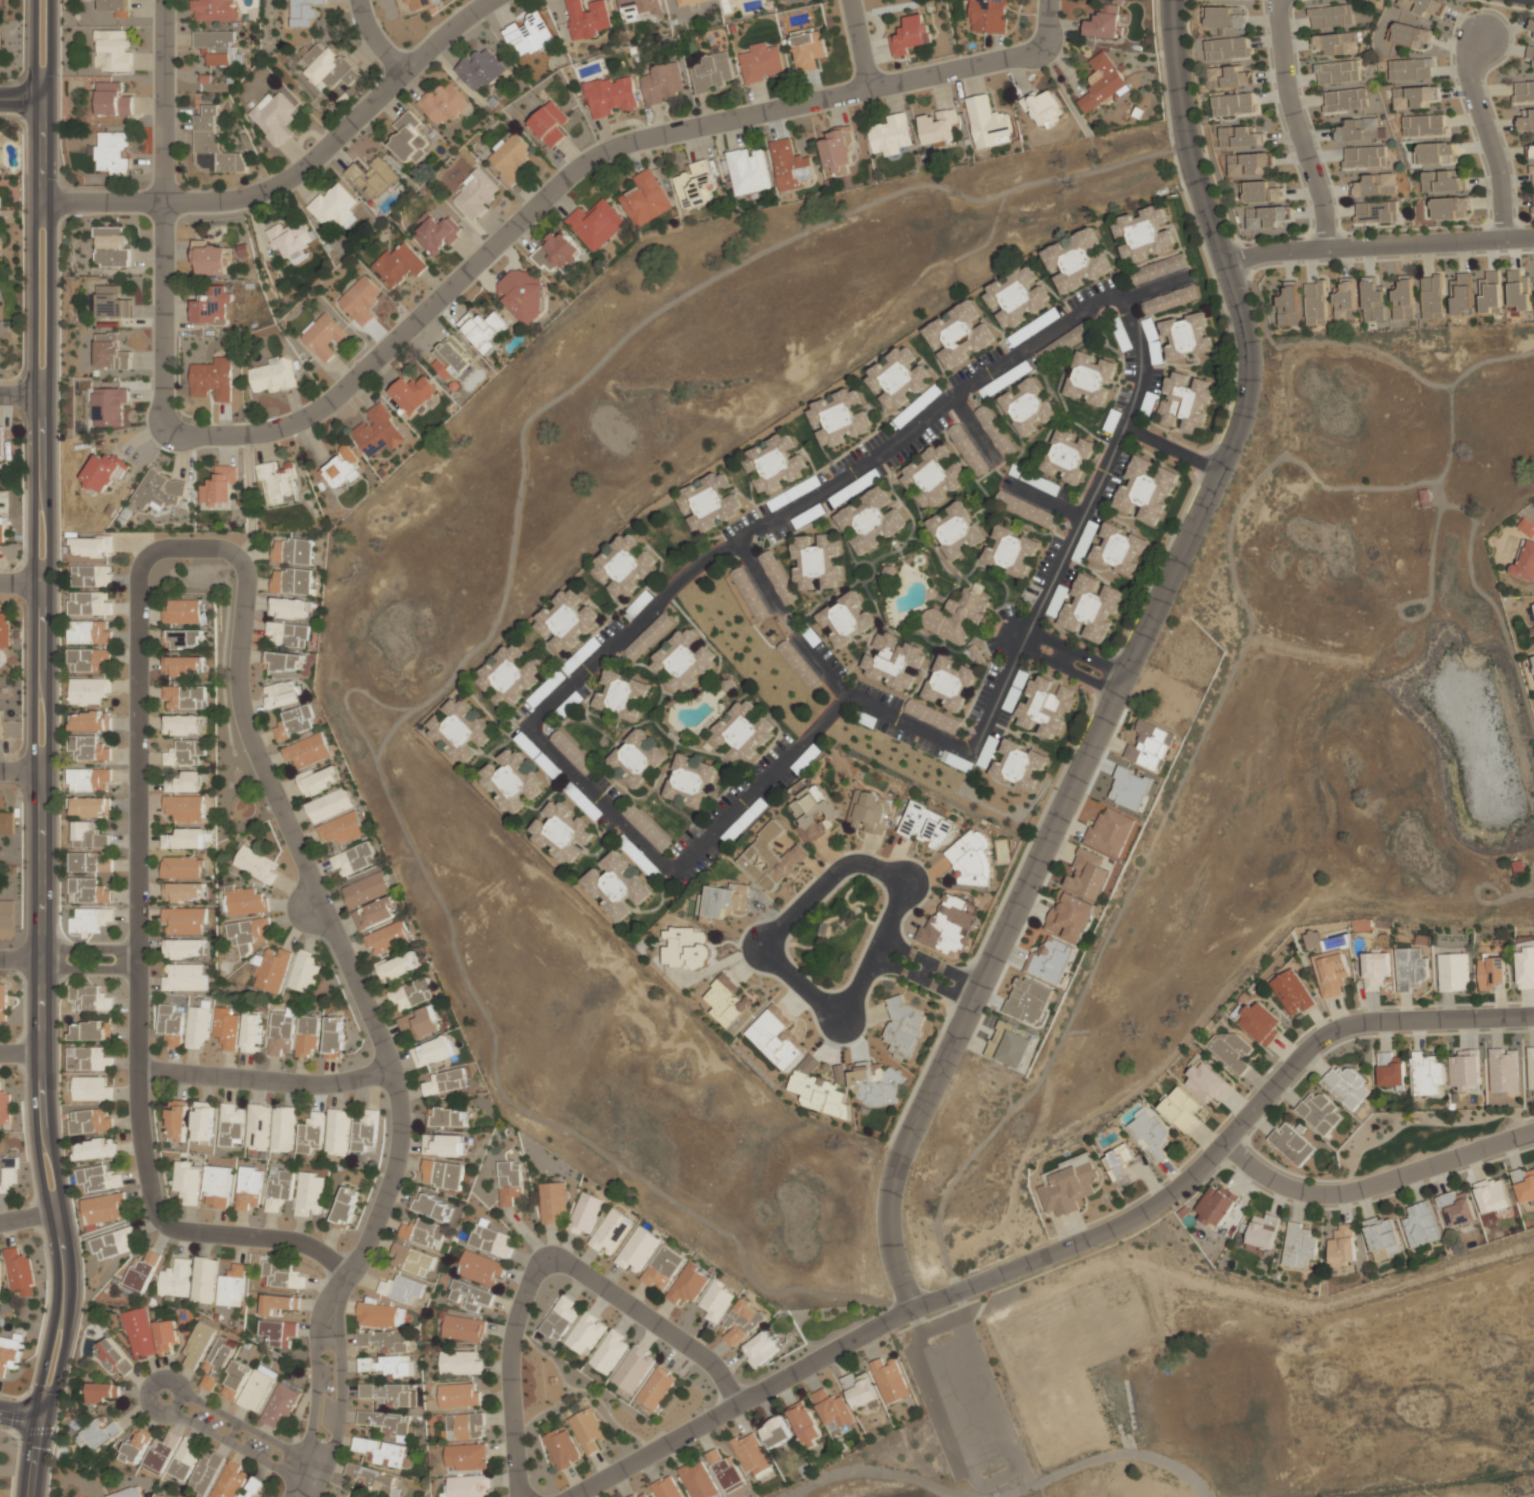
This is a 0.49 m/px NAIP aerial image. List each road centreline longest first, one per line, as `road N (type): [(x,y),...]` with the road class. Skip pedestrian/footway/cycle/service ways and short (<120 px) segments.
road 1 (residential): [(847,695),(671,867),(533,731),(538,714),(709,556),(836,484),(1094,303),(1118,301),(1141,349),(1137,397),(977,743),(962,749),(847,695)]
road 2 (tertiary): [(39,1496),(73,1276),(51,1144),(47,959),(50,0)]
road 3 (tertiary): [(34,0),(33,1111),(57,1282),(23,1496)]
road 4 (residential): [(163,0),(163,414),(169,428),(193,435),(270,431),(320,408),(602,152),(1040,47)]
road 5 (residential): [(1170,0),(1194,173),(1249,350),(1246,396),(1231,446),(888,1191),(890,1249),(913,1309)]
road 6 (residential): [(1533,1016),(1372,1022),(1332,1032),(1201,1167),(1138,1216),(913,1309),(571,1496)]
road 7 (residential): [(245,581),(235,557),(214,548),(166,548),(147,556),(137,577),(138,1133),(160,1223),(178,1233),(293,1242),(351,1273)]
road 8 (residential): [(299,1496),(327,1426),(335,1298),(389,1202),(404,1138),(378,1034),(250,740),(237,658),(245,581)]
road 9 (residential): [(51,202),(221,201),(278,184),(490,0)]
road 10 (residential): [(525,1496),(517,1484),(509,1362),(518,1313),(541,1265),(572,1266),(700,1355),(736,1406)]
road 11 (residential): [(873,957),(898,887),(860,863),(835,873),(774,939),(782,968),(830,1005),(851,998),(873,957)]
road 12 (residential): [(1224,1142),(1273,1181),(1333,1194),(1533,1131)]
road 13 (residential): [(1533,237),(1279,251),(1224,264)]
road 14 (residential): [(137,1070),(290,1083),(355,1080),(390,1068)]
road 15 (residential): [(1278,0),(1291,111),(1321,197),(1327,248)]
road 16 (residential): [(1483,38),(1472,48),(1468,74),(1499,172),(1503,239)]
road 17 (residential): [(312,1471),(167,1396)]

